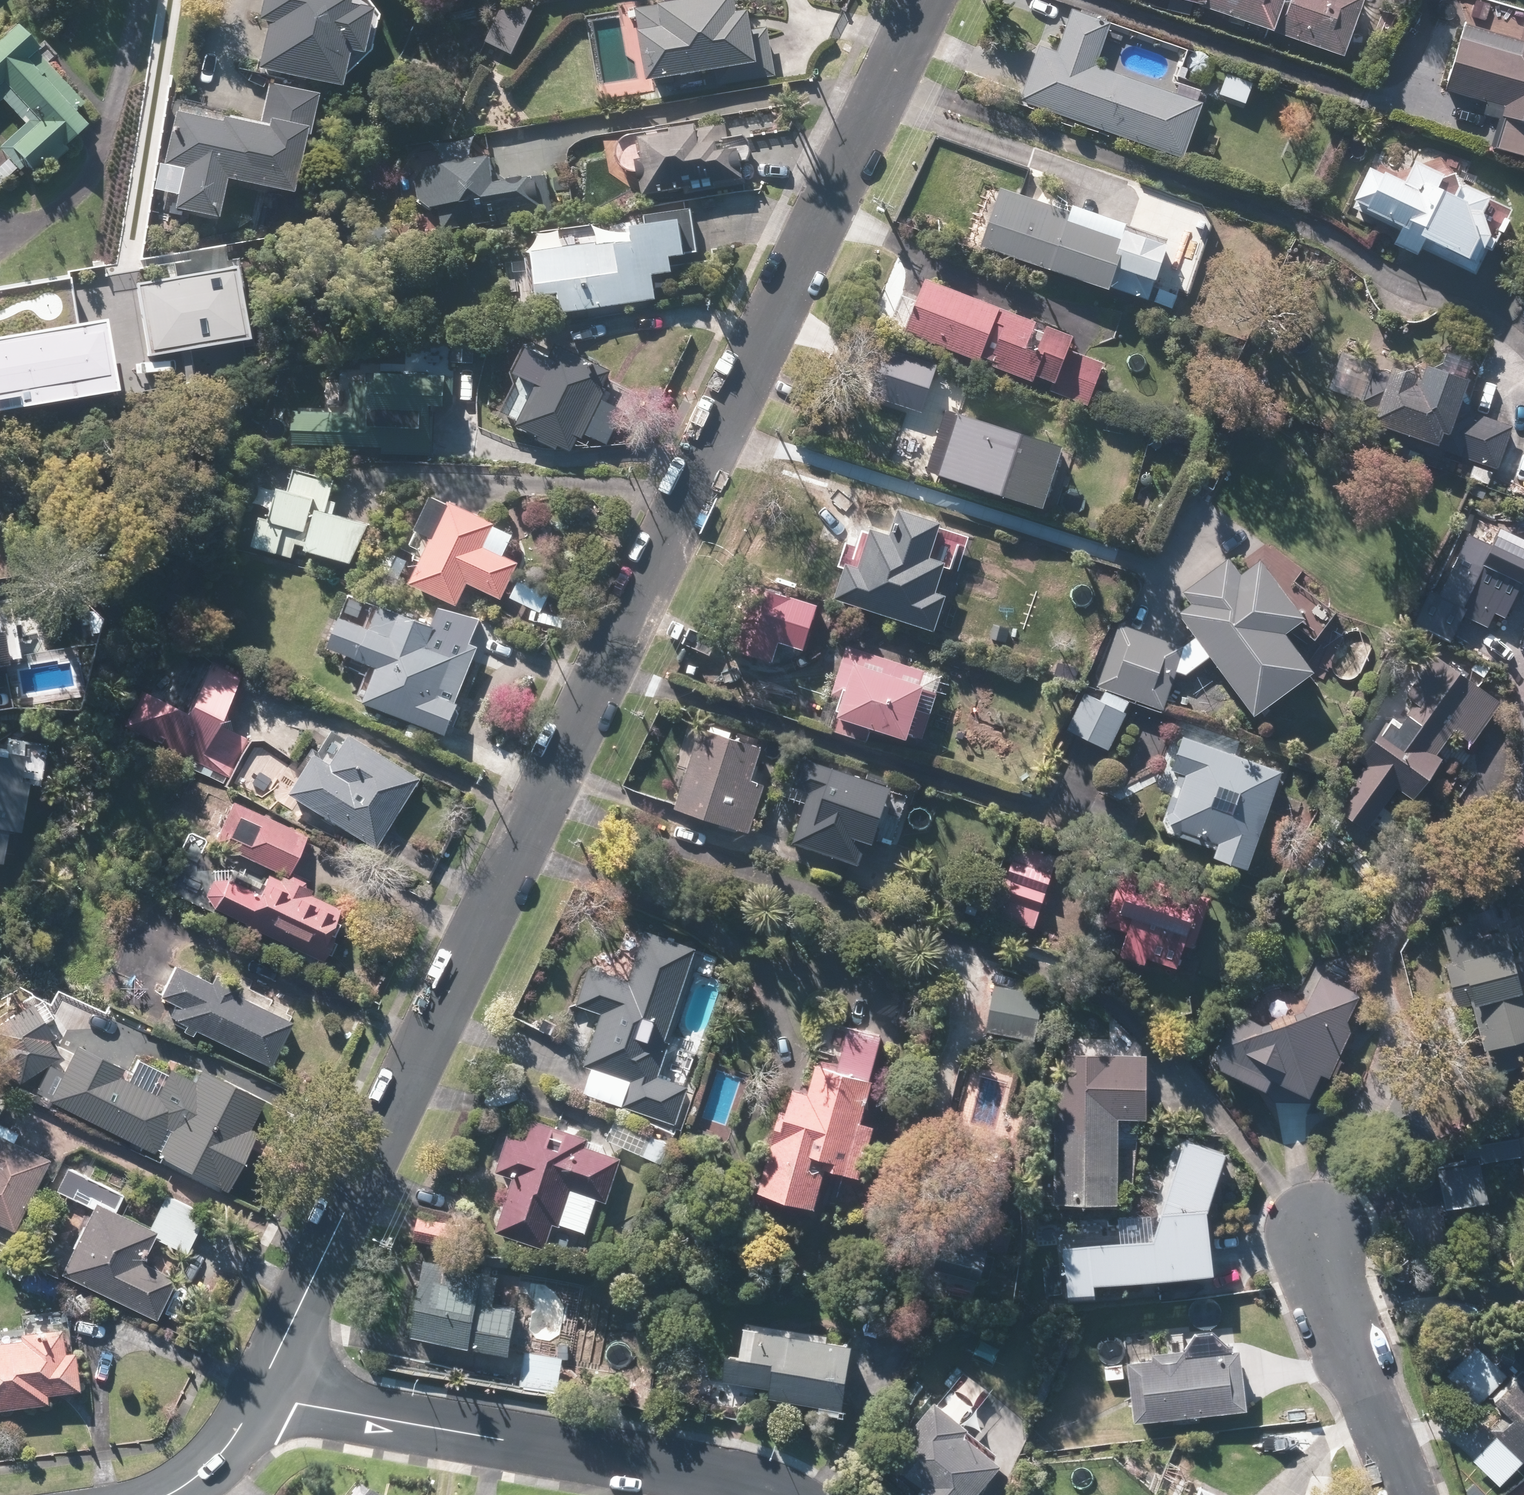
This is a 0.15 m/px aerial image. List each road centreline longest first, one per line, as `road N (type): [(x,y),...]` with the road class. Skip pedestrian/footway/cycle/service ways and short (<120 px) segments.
road 1 (unclassified): [(258,1396),(922,0)]
road 2 (residential): [(782,1494),(764,1485),(258,1396)]
road 3 (residential): [(1313,1204),(1405,1494)]
road 4 (unclassified): [(166,1494),(206,1471),(258,1396)]

